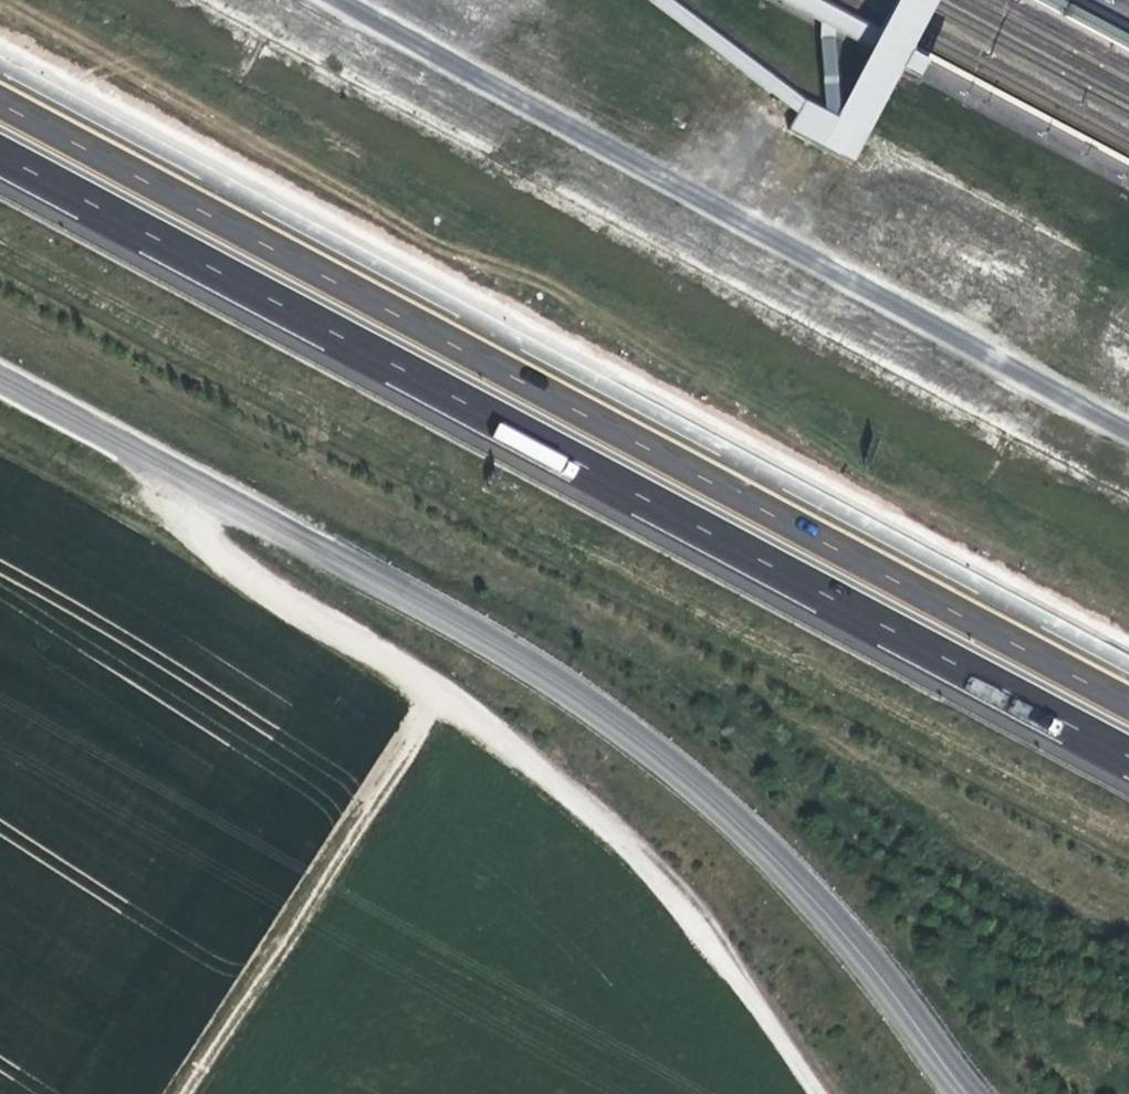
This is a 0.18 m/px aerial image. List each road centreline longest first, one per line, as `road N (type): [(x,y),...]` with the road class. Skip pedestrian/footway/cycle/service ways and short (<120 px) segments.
road 1 (motorway): [(1128,695),(0,94)]
road 2 (motorway): [(0,155),(1128,756)]
road 3 (tertiary): [(0,377),(605,716),(799,884),(962,1093)]
road 4 (track): [(188,1093),(448,691)]
road 5 (track): [(0,423),(200,521)]

